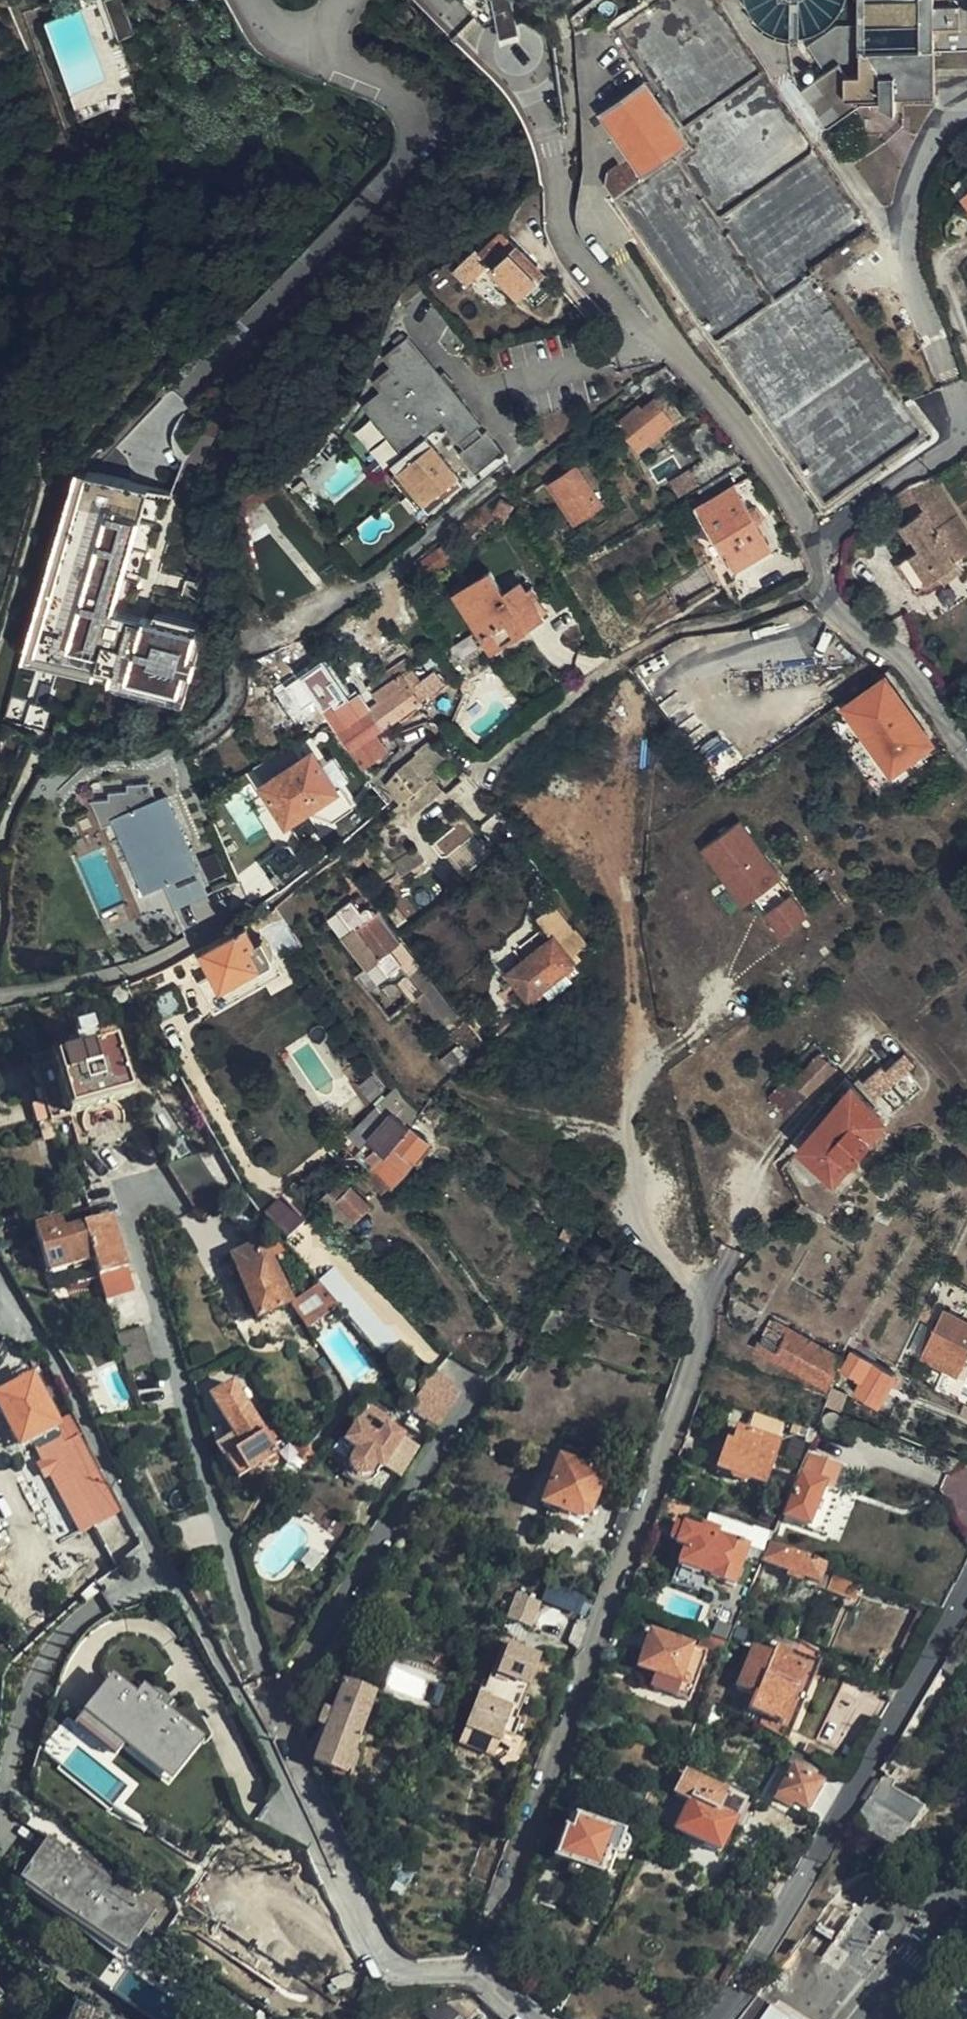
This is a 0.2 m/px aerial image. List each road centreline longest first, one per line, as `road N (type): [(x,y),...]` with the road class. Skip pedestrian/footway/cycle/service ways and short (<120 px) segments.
road 1 (residential): [(479,1973),(702,1343),(709,1300)]
road 2 (unclassified): [(714,2018),(744,1983),(966,1588)]
road 3 (residential): [(813,546),(732,417),(584,266),(568,240),(561,180)]
road 4 (residential): [(473,766),(502,758),(658,639),(822,594)]
road 5 (residential): [(479,1973),(410,1973),(389,1962),(276,1706)]
road 6 (residential): [(822,594),(902,664),(966,749)]
road 7 (residential): [(966,444),(813,546)]
road 8 (primary): [(877,2018),(966,1911)]

